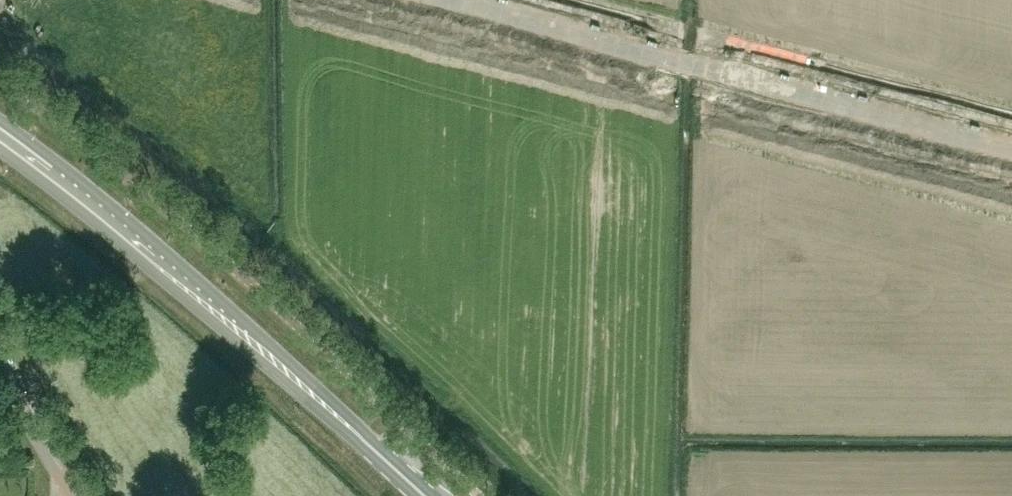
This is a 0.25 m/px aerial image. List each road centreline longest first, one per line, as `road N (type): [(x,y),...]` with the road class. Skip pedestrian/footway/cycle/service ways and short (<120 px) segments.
road 1 (primary): [(416,495),(154,258),(0,134)]
road 2 (unclassified): [(78,495),(0,362)]

